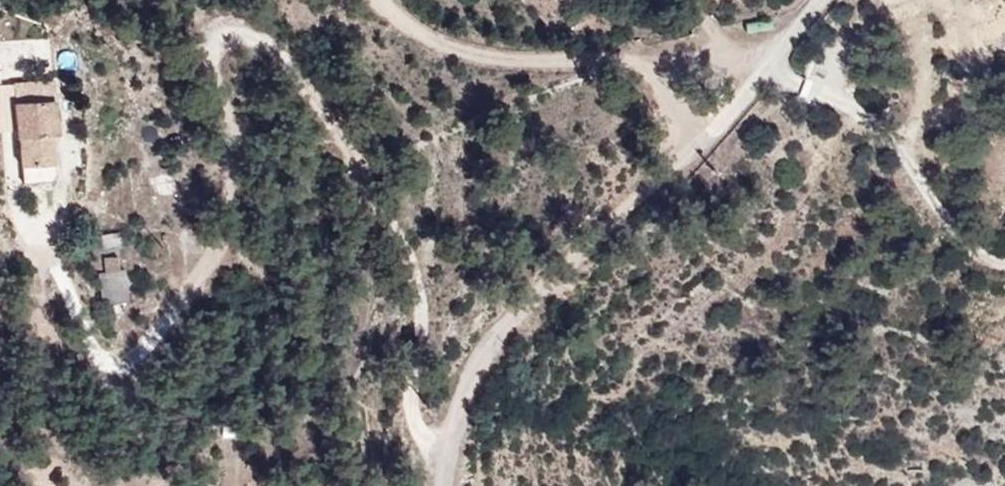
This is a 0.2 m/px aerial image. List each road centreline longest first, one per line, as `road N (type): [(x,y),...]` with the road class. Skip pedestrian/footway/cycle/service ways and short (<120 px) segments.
road 1 (unclassified): [(446,485),(460,406),(483,354),(765,72)]
road 2 (track): [(449,449),(417,422),(425,321),(410,261),(303,80),(260,39)]
road 3 (track): [(765,72),(704,39),(630,55),(485,57),(420,33),(384,0)]

